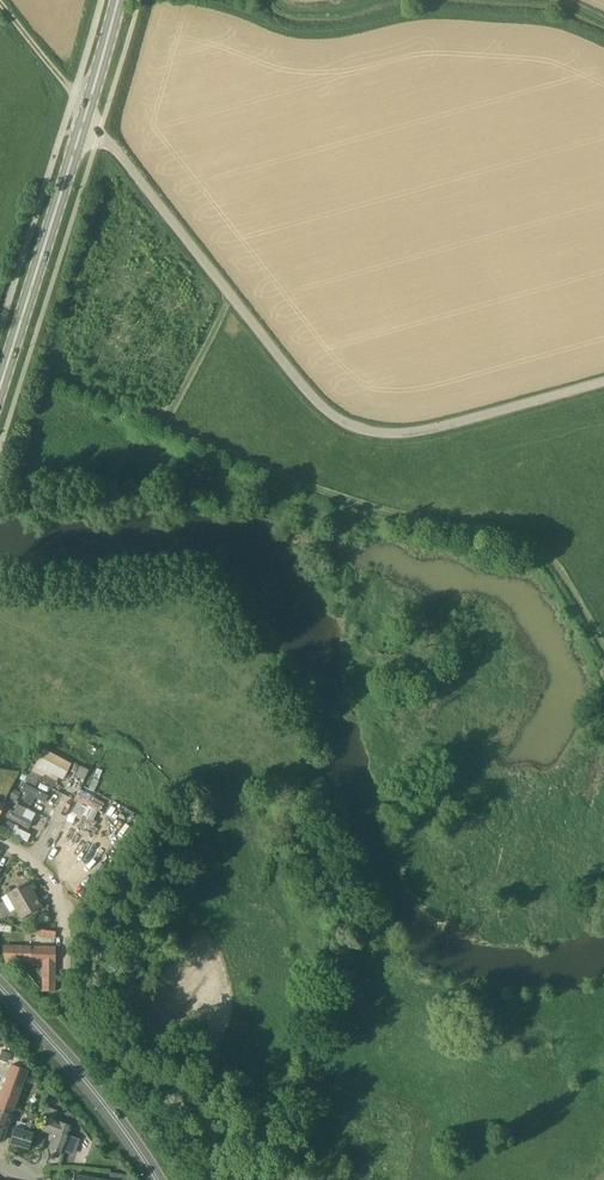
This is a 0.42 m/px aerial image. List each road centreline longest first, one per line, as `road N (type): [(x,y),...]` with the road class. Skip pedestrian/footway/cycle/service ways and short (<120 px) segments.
road 1 (unclassified): [(99,134),(316,402),(344,422),(384,432),(426,429),(603,381)]
road 2 (residential): [(218,1179),(203,1106),(173,1082),(84,1041),(58,897),(42,873),(0,842)]
road 3 (primary): [(0,388),(86,113)]
road 4 (primary): [(157,1179),(103,1101),(0,988)]

